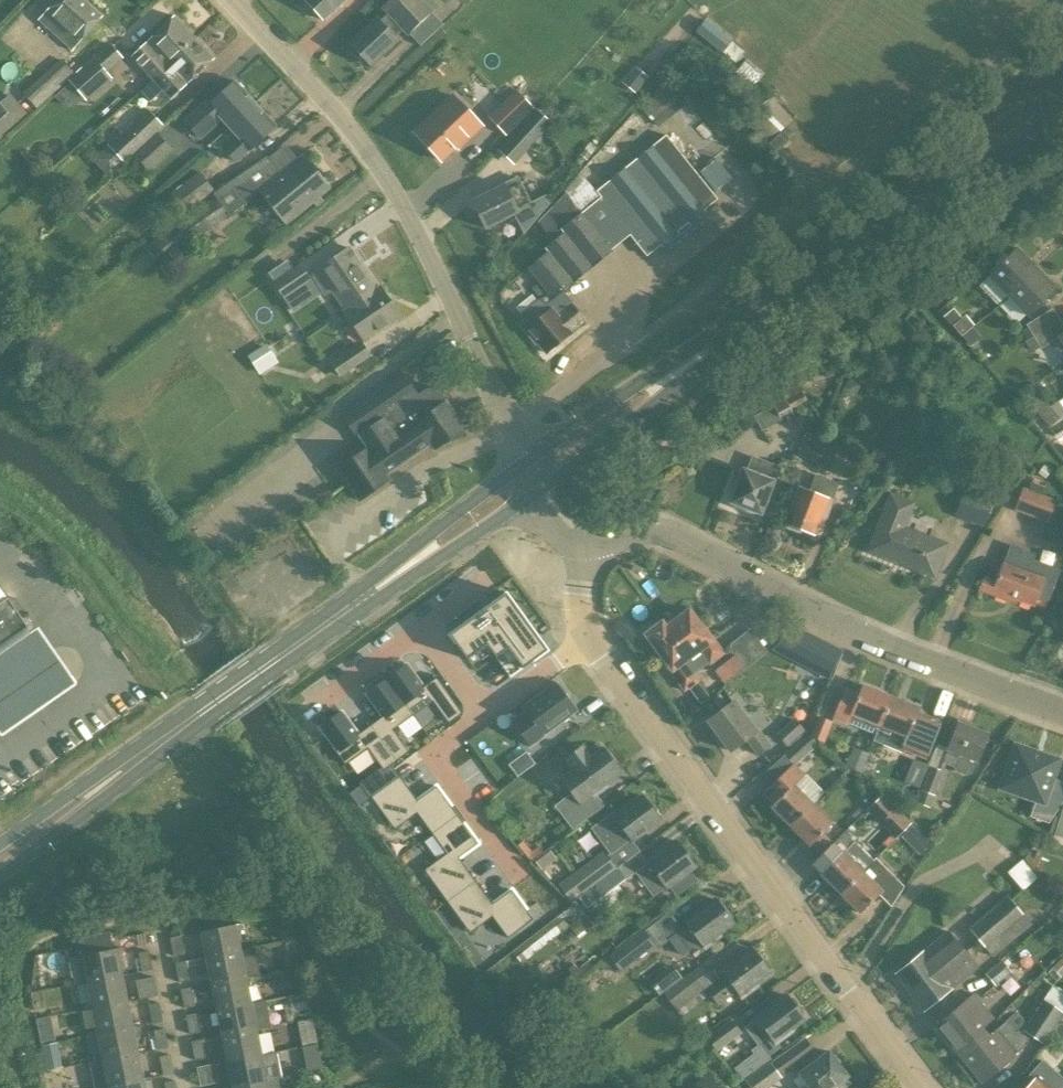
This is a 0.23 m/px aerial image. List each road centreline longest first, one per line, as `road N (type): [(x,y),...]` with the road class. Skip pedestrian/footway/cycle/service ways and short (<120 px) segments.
road 1 (residential): [(923,1087),(590,634)]
road 2 (unclassified): [(512,425),(395,193),(350,128),(231,0)]
road 3 (tertiary): [(1062,709),(805,606),(672,533),(588,537)]
road 4 (primary): [(0,856),(364,596)]
road 5 (primary): [(751,321),(1062,97)]
road 6 (primary): [(545,487),(751,321)]
road 7 (primary): [(751,321),(711,338),(530,458)]
road 8 (residential): [(487,712),(431,754),(523,877)]
road 9 (primary): [(530,458),(364,596)]
road 10 (primary): [(364,596),(545,487)]
road 11 (residential): [(422,628),(313,708)]
road 12 (residential): [(590,634),(487,712)]
road 13 (residential): [(612,349),(512,425)]

